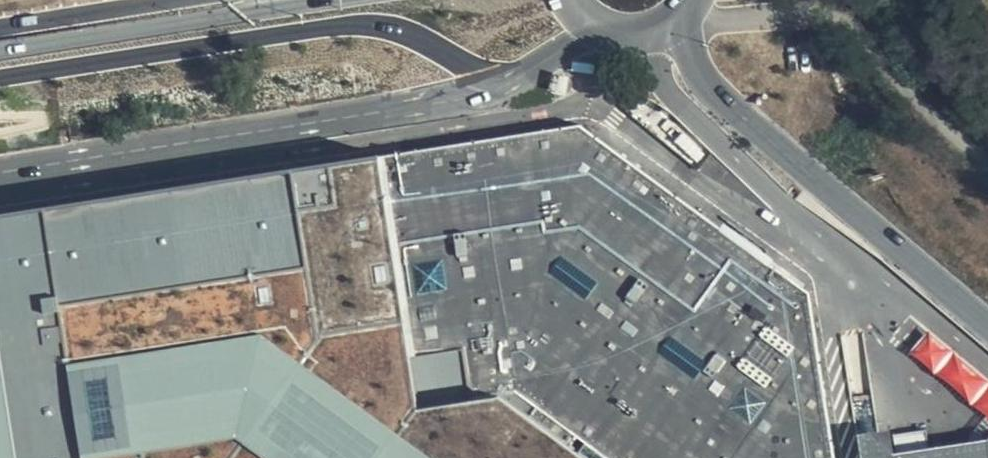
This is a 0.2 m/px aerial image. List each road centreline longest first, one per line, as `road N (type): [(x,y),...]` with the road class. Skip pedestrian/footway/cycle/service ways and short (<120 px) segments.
road 1 (unclassified): [(987,328),(709,88),(678,16)]
road 2 (unclassified): [(303,0),(45,43)]
road 3 (unclassified): [(167,0),(0,28)]

